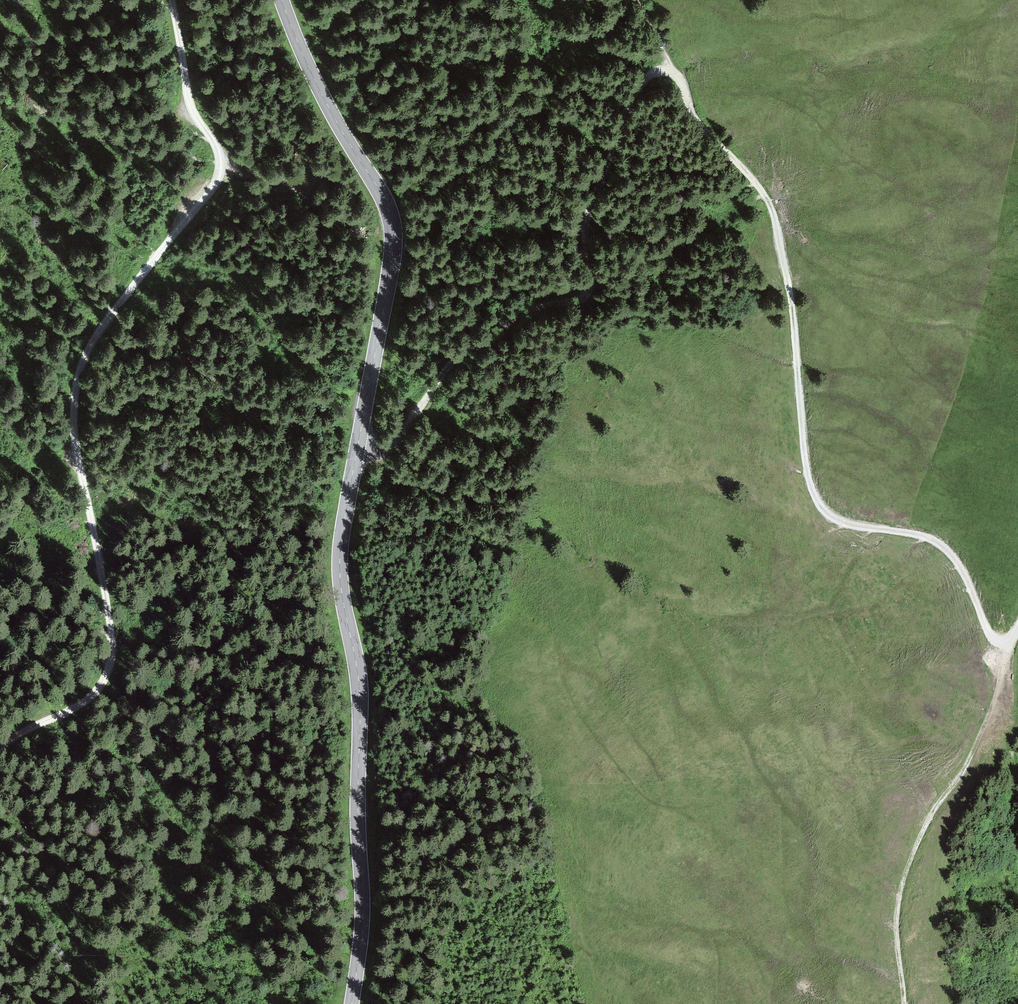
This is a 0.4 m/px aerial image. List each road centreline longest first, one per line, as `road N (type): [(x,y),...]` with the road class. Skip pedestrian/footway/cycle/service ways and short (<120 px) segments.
road 1 (secondary): [(282,0),(328,107),(386,202),(394,237),(340,564),(360,697),(362,921),(352,1003)]
road 2 (track): [(172,0),(188,106),(219,148),(224,172),(92,338),(75,383),(75,453),(111,666),(92,697),(0,743)]
road 3 (track): [(627,0),(765,199),(815,505),(834,522),(932,542),(950,555),(1005,652)]
road 4 (track): [(647,30),(628,116),(590,181),(571,250),(439,381),(394,441),(358,448)]
road 5 (track): [(906,1003),(906,880),(976,747),(1005,652)]
road 6 (track): [(1017,881),(1012,776),(996,692)]

